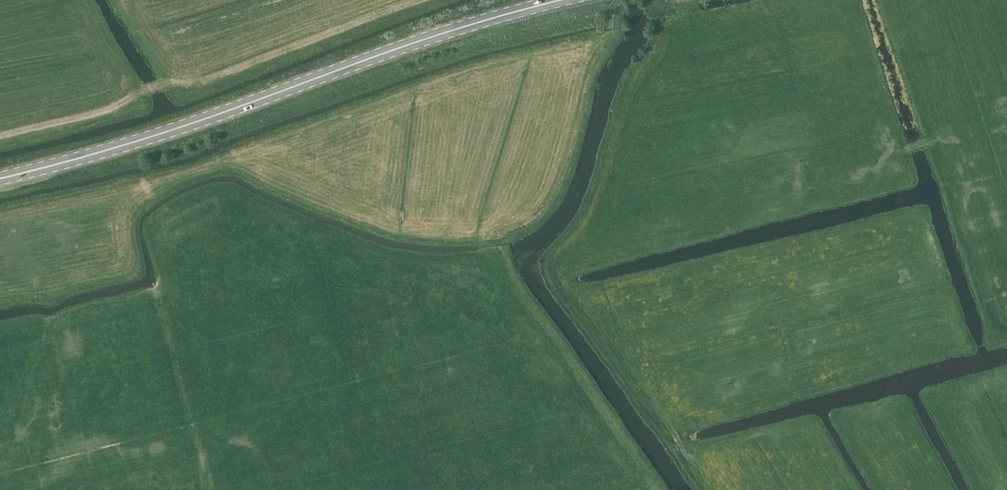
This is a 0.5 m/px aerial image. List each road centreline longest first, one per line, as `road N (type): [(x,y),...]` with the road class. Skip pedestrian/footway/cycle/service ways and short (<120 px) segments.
road 1 (secondary): [(0,176),(170,134),(373,59),(572,0)]
road 2 (track): [(430,0),(198,84),(152,90),(121,109),(0,138)]

